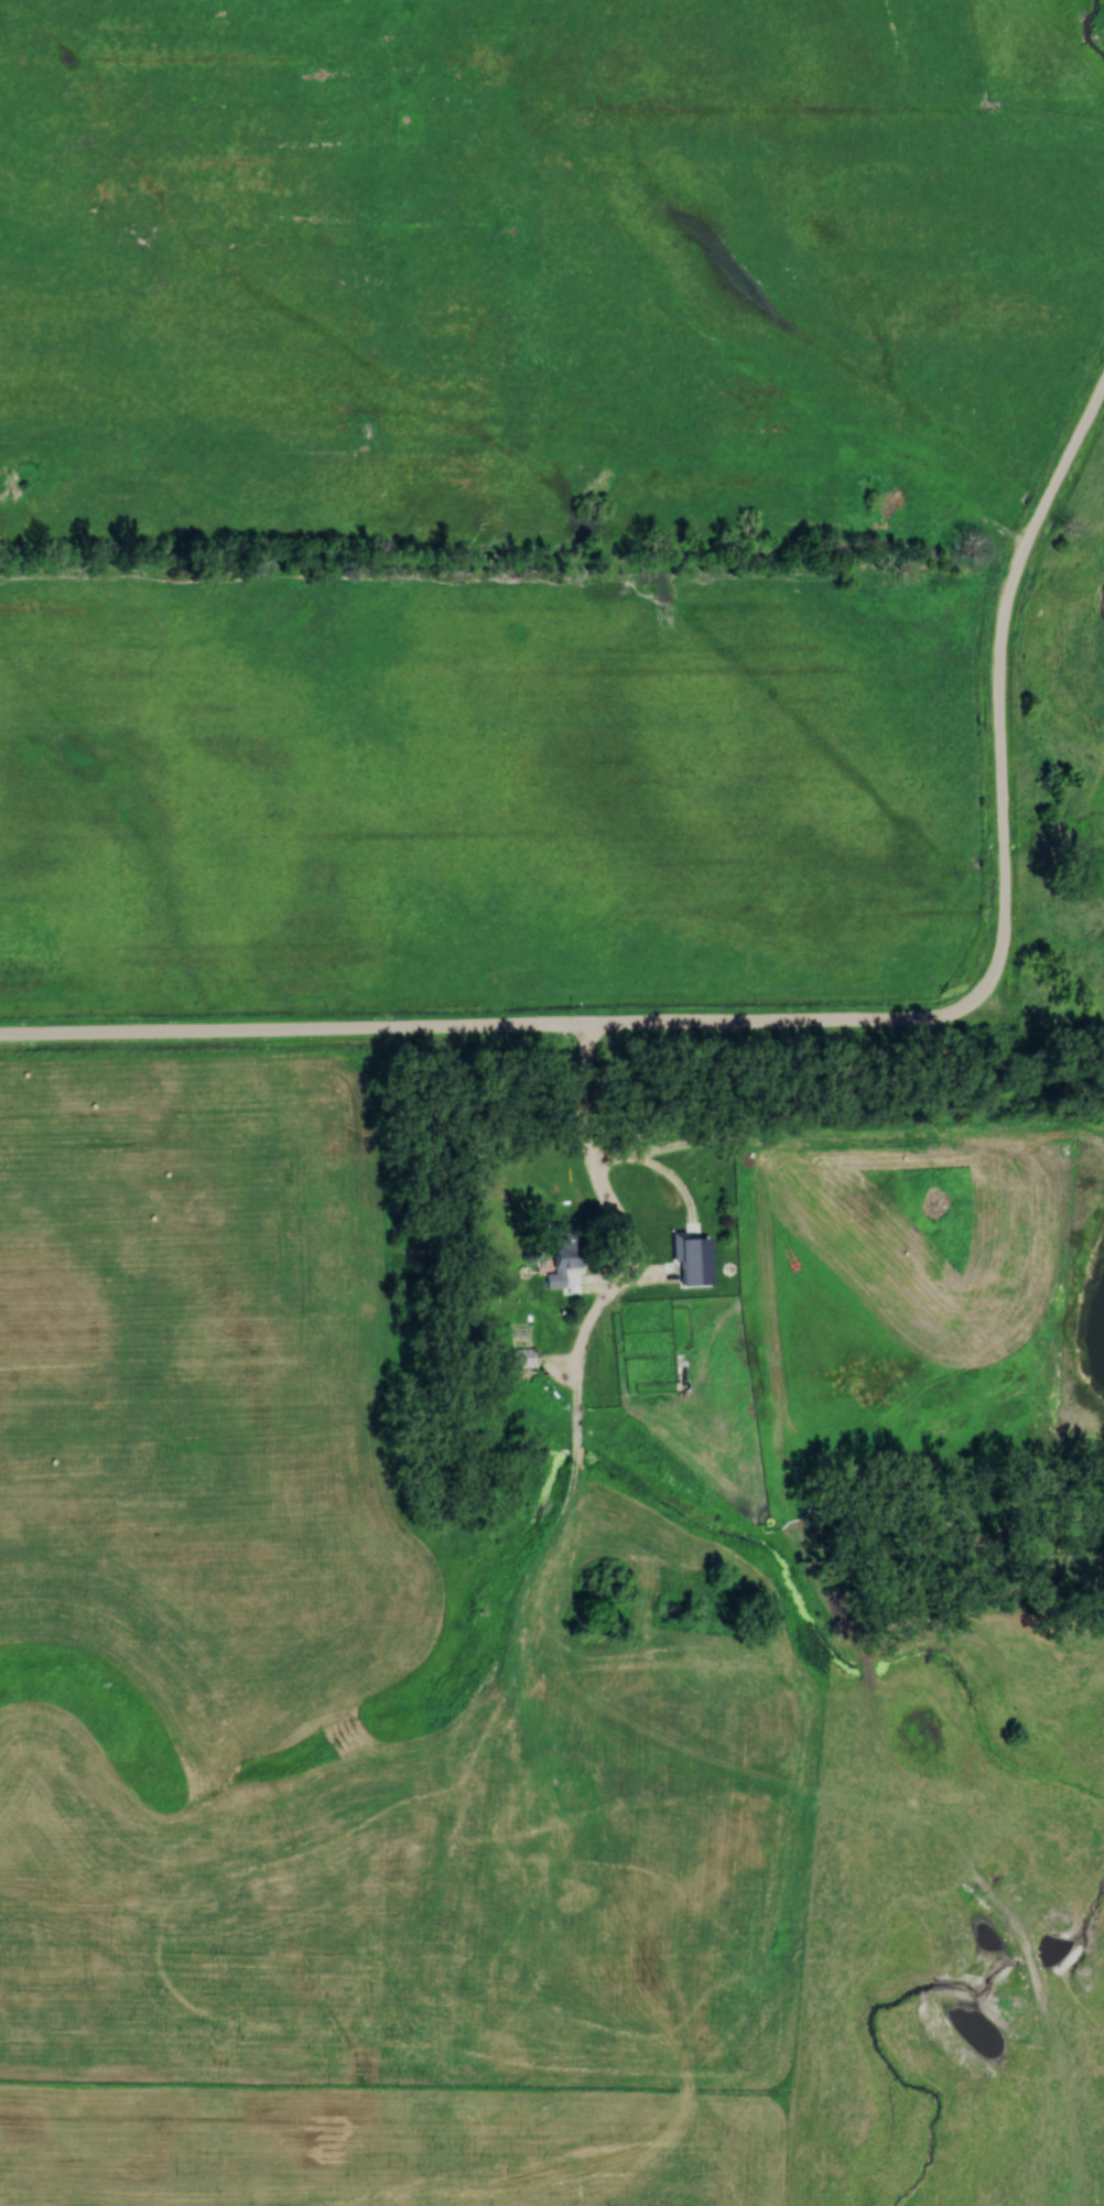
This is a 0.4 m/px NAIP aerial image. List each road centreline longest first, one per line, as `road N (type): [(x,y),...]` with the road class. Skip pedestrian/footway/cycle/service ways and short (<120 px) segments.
road 1 (residential): [(0,1039),(940,1024),(981,1005)]
road 2 (residential): [(981,1005),(1000,964),(1003,937),(1004,628),(1017,565),(1103,384)]

